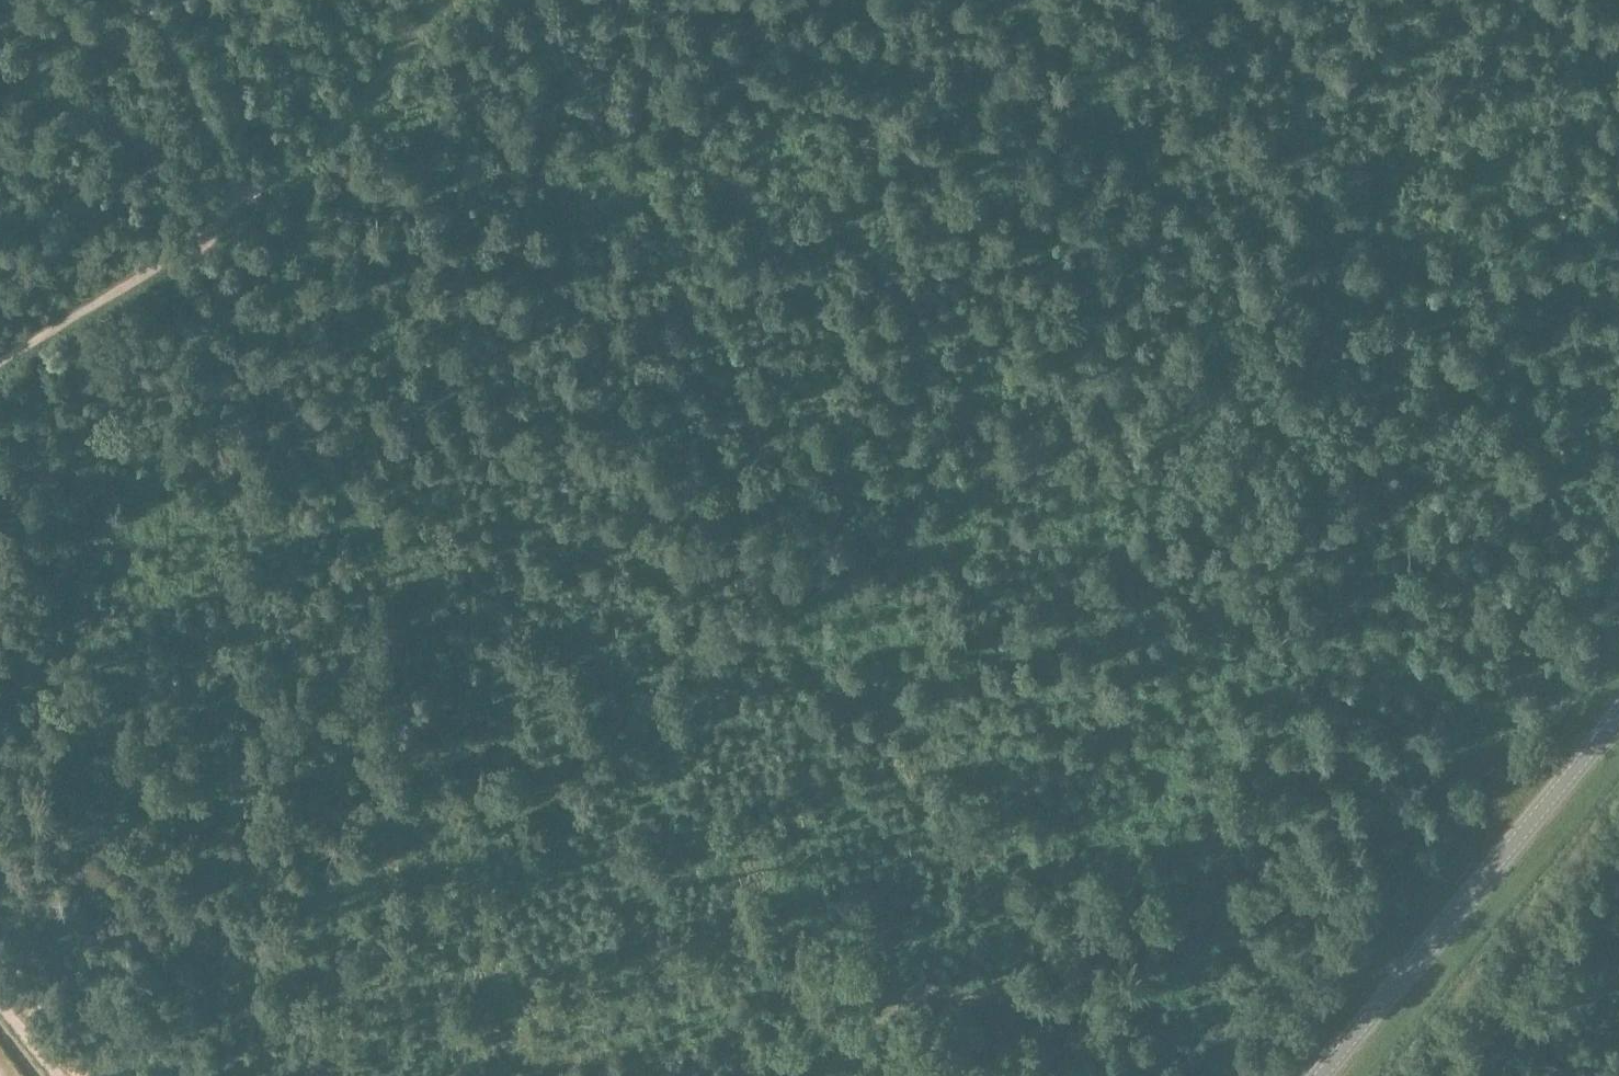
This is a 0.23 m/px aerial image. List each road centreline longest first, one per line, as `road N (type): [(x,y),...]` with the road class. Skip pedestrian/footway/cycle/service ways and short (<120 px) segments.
road 1 (track): [(449,0),(293,166),(178,251),(0,360)]
road 2 (tertiary): [(1320,1075),(1618,716)]
road 3 (track): [(247,200),(176,50),(135,0)]

